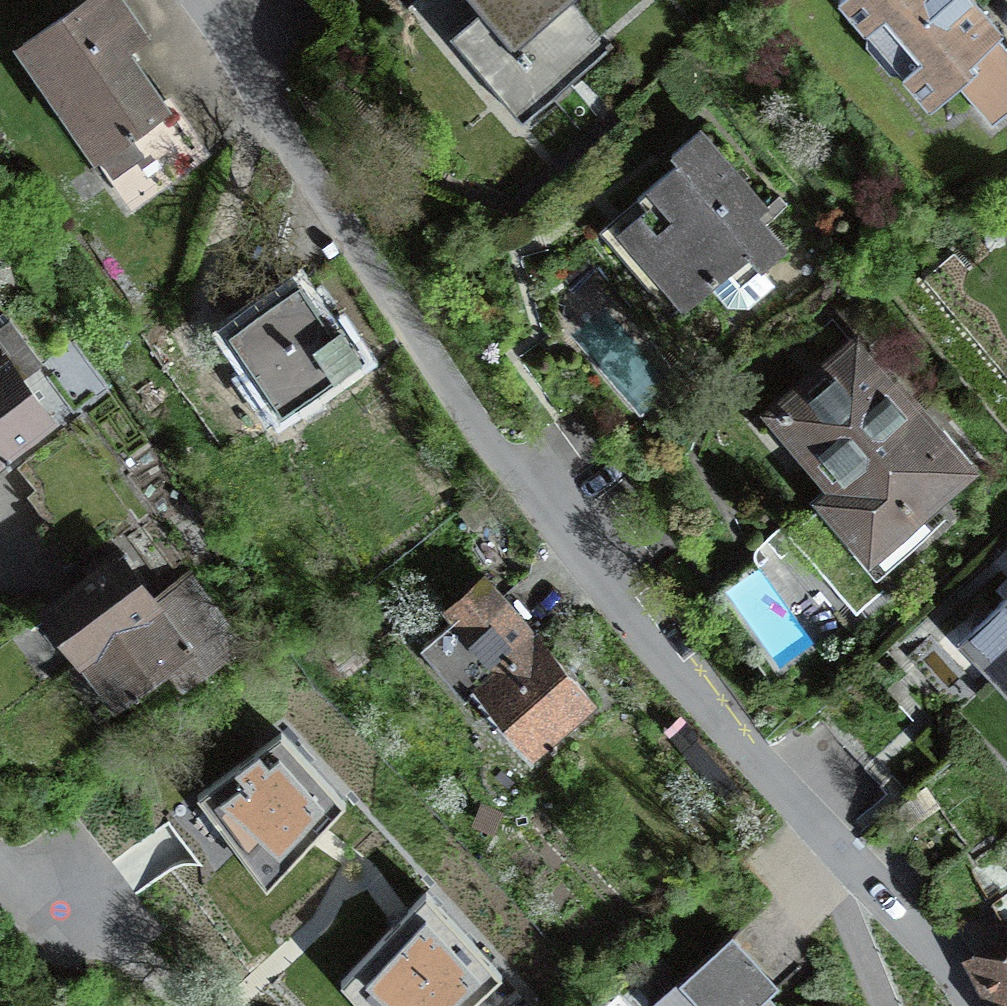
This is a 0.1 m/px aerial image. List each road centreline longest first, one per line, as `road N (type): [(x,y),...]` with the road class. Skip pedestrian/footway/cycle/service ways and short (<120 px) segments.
road 1 (residential): [(968,1005),(946,970),(501,454),(194,0)]

